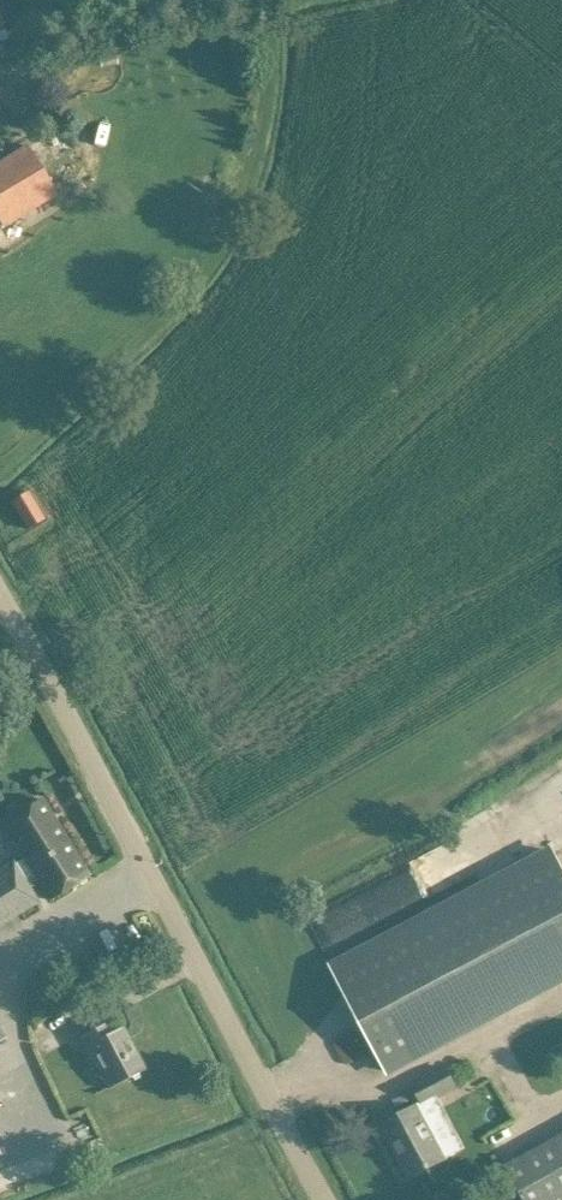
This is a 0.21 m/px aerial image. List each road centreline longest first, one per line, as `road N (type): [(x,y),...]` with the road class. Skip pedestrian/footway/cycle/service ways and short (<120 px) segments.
road 1 (unclassified): [(324,1199),(0,598)]

